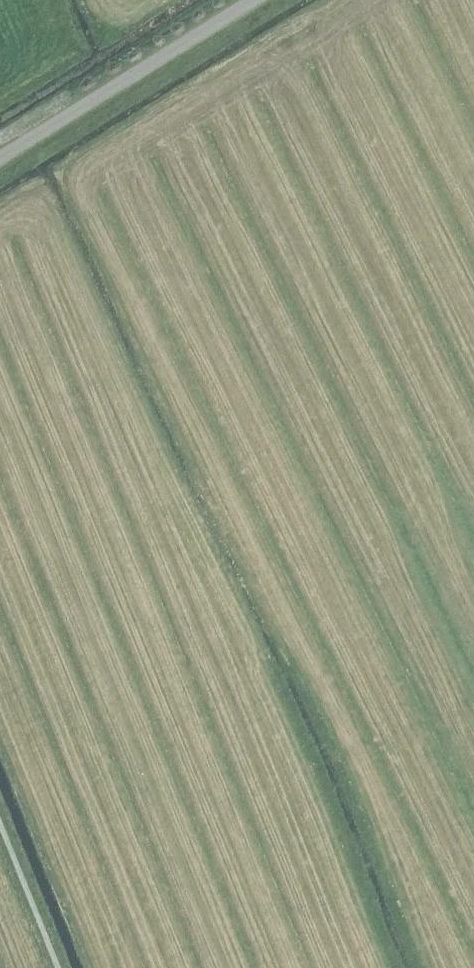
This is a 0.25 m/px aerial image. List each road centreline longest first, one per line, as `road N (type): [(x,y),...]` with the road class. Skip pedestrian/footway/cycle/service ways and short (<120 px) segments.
road 1 (unclassified): [(0,159),(256,0)]

